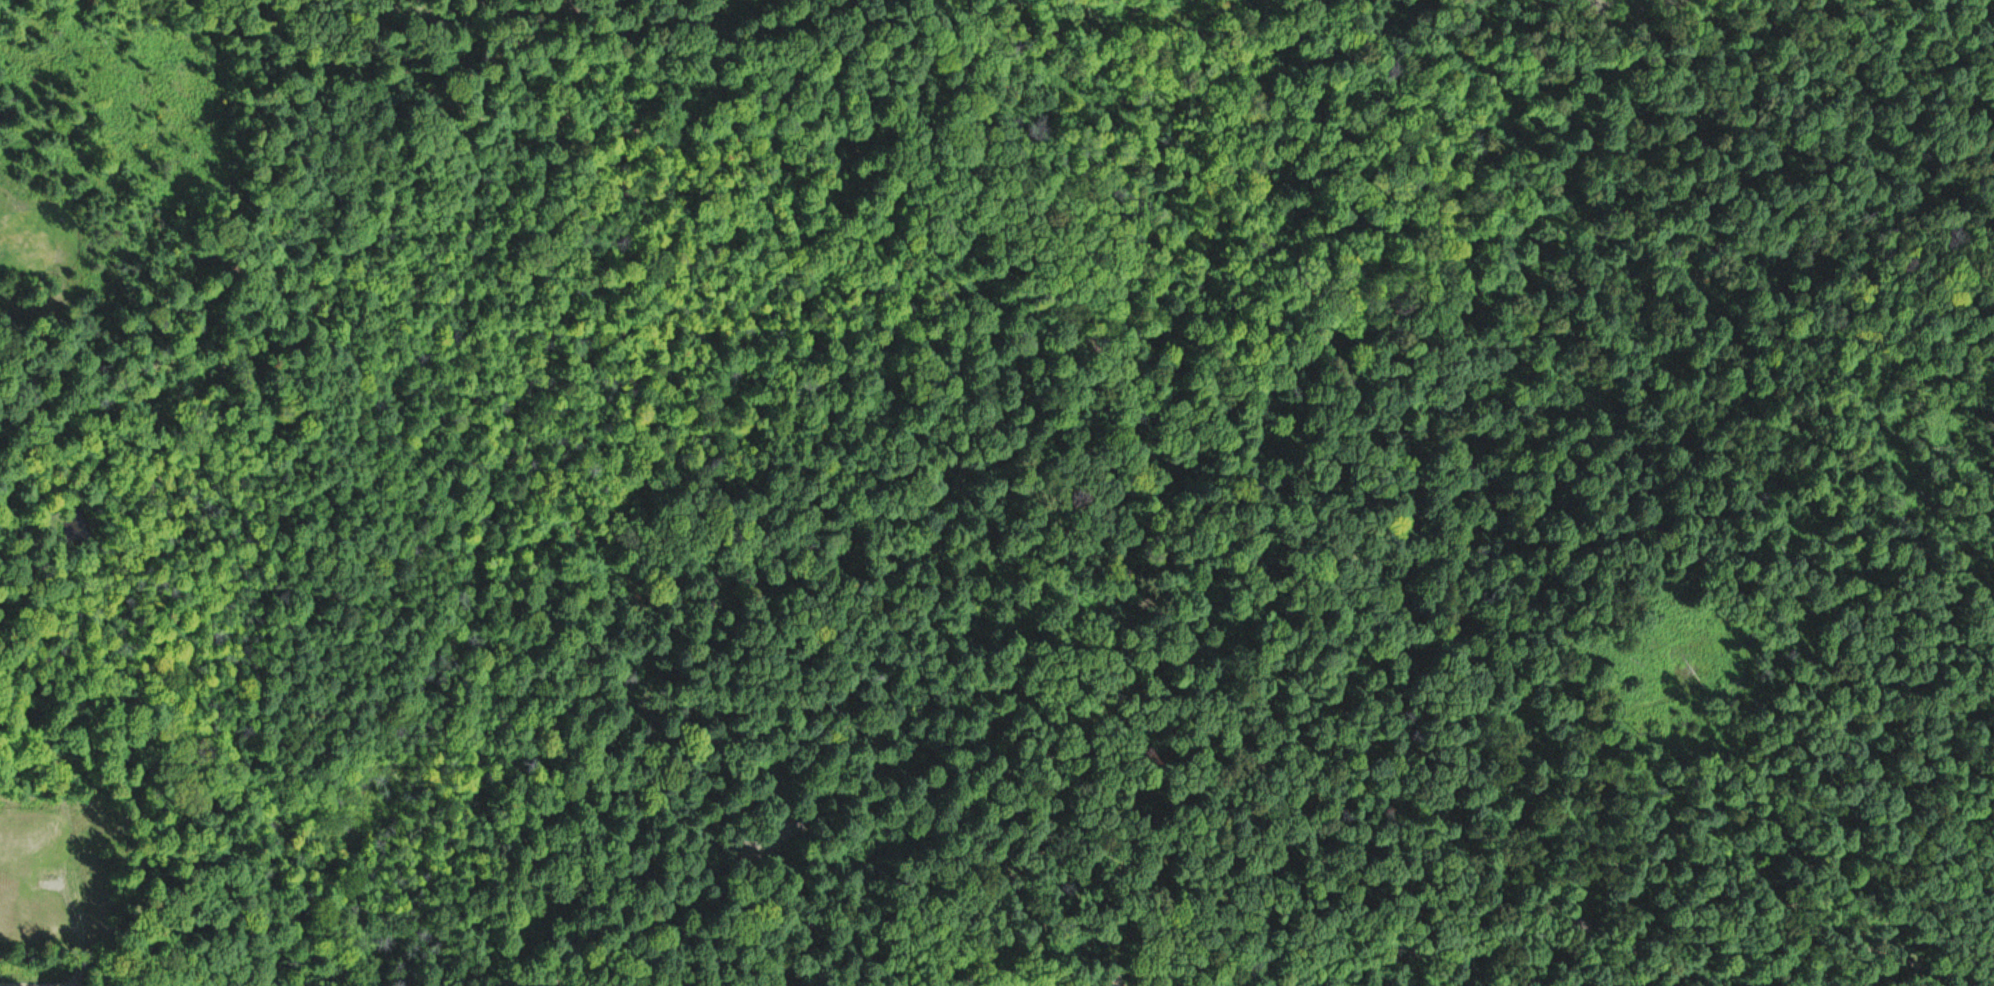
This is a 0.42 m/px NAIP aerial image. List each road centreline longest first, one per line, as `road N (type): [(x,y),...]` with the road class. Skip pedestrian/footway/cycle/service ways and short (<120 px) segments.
road 1 (track): [(1238,985),(1403,954),(1599,953),(1783,937),(1875,982),(1940,985)]
road 2 (track): [(0,981),(245,985)]

